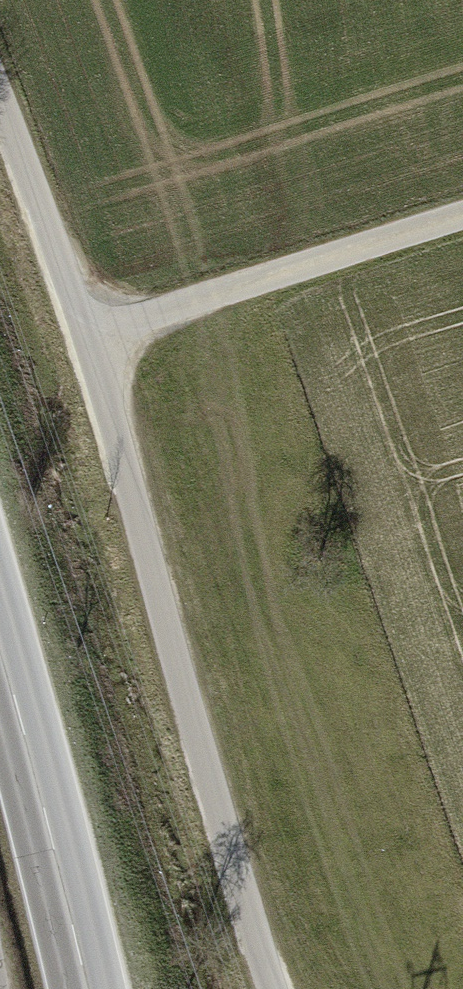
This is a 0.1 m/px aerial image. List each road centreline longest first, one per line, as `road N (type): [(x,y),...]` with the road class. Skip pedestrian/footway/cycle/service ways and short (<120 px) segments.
road 1 (unclassified): [(0,82),(96,338),(274,988)]
road 2 (track): [(96,338),(462,222)]
road 3 (primary): [(89,988),(0,622)]

